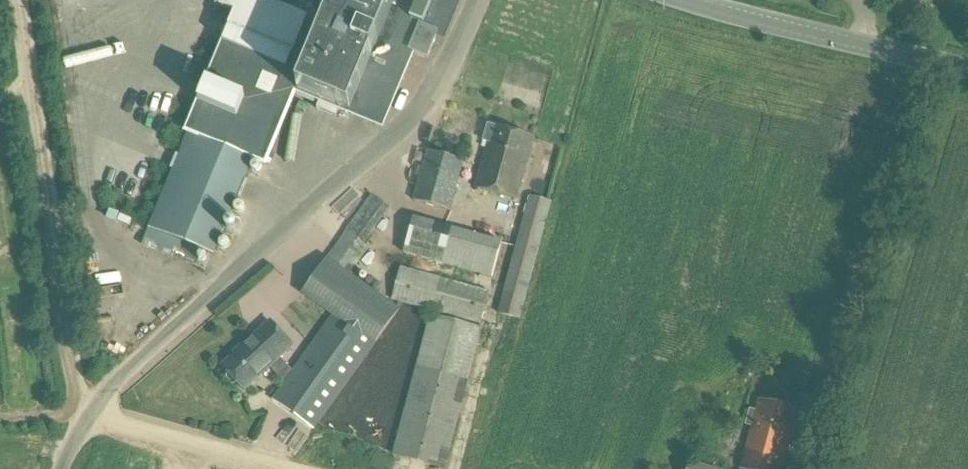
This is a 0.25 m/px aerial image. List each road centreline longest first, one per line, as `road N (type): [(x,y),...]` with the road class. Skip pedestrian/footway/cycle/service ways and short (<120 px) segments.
road 1 (unclassified): [(62,468),(89,413),(185,314),(418,110),(449,74),(480,0)]
road 2 (track): [(15,0),(69,373),(89,413)]
road 3 (tertiary): [(967,71),(684,0)]
road 4 (track): [(296,468),(89,413)]

